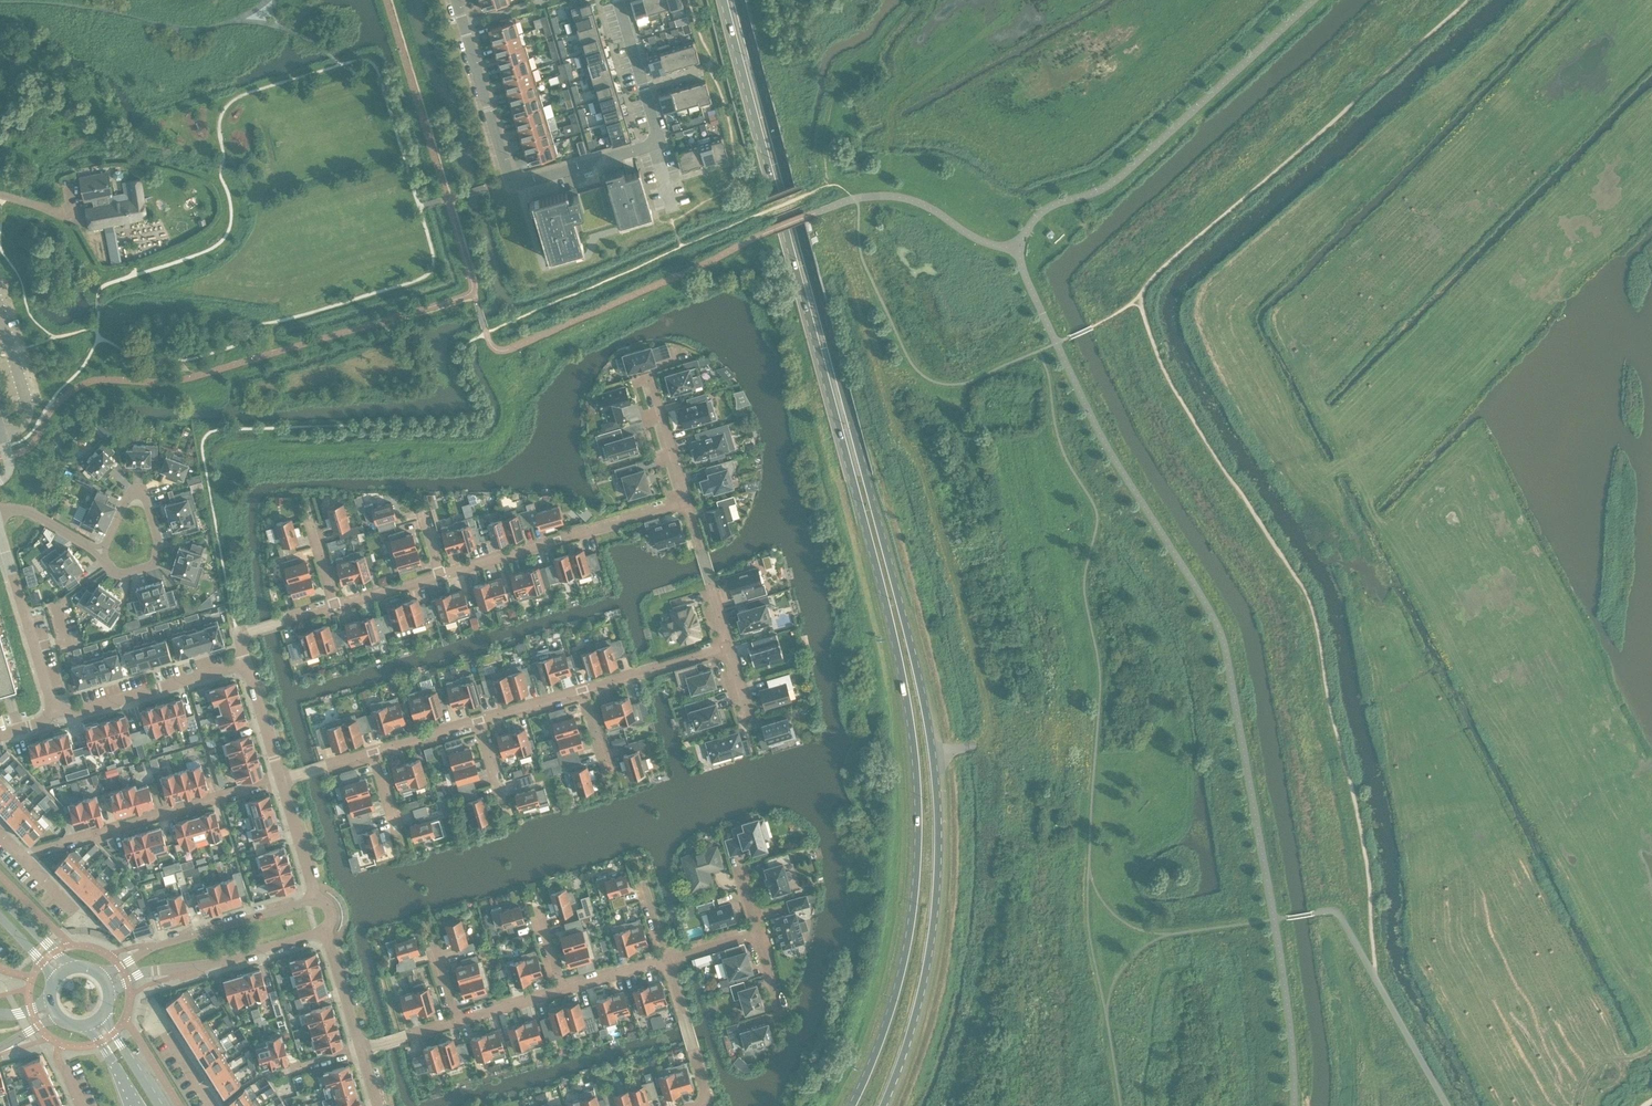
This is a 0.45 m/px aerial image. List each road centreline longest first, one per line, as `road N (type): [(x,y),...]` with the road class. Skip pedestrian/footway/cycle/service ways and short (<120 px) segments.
road 1 (primary): [(724,0),(894,629),(914,765),(913,910),(889,1013),(852,1105)]
road 2 (primary): [(883,1105),(915,1018),(934,912),(933,766),(908,631),(738,0)]
road 3 (residential): [(457,0),(512,182),(655,143)]
road 4 (residential): [(21,856),(279,779)]
road 5 (residential): [(440,575),(687,503)]
road 6 (residential): [(315,901),(155,946),(101,976)]
road 7 (residential): [(109,994),(144,972),(217,964),(325,932)]
road 8 (residential): [(101,551),(128,495),(142,493),(156,559),(122,574),(103,558)]
road 9 (residential): [(245,663),(53,720)]
road 10 (residential): [(700,1105),(708,1103),(666,961)]
road 11 (residential): [(583,692),(729,649)]
road 12 (residential): [(729,649),(687,503)]
road 13 (residential): [(655,143),(618,0)]
road 14 (residential): [(687,503),(649,380)]
road 15 (residential): [(279,779),(315,901)]
road 16 (residential): [(325,932),(360,1050)]
road 17 (residential): [(245,663),(279,779)]

